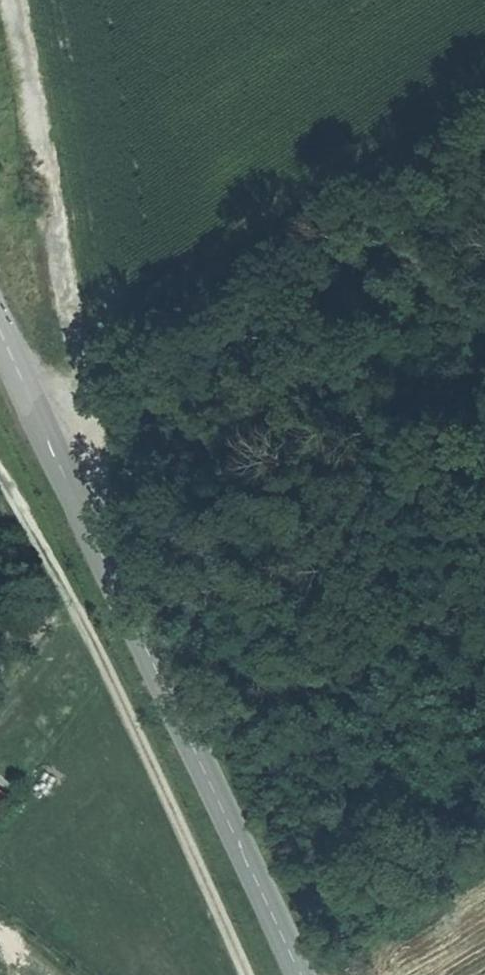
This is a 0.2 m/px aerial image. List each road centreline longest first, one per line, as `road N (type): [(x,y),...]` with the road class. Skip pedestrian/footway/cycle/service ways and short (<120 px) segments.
road 1 (tertiary): [(0,329),(300,974)]
road 2 (track): [(247,974),(133,723),(0,484)]
road 3 (track): [(64,474),(73,362),(23,0)]

